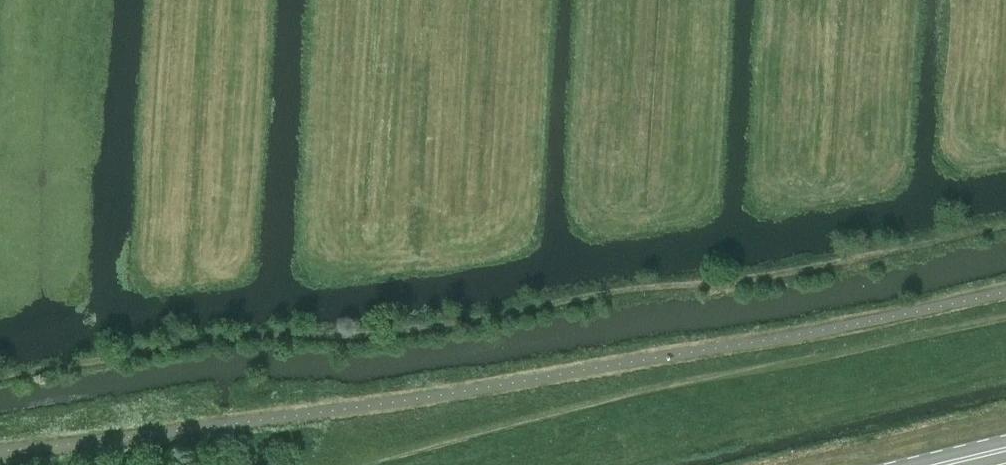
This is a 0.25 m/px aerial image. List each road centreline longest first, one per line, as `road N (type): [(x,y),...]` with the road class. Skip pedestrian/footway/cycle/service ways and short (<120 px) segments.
road 1 (track): [(0,372),(138,336),(414,320),(814,268),(1005,226)]

